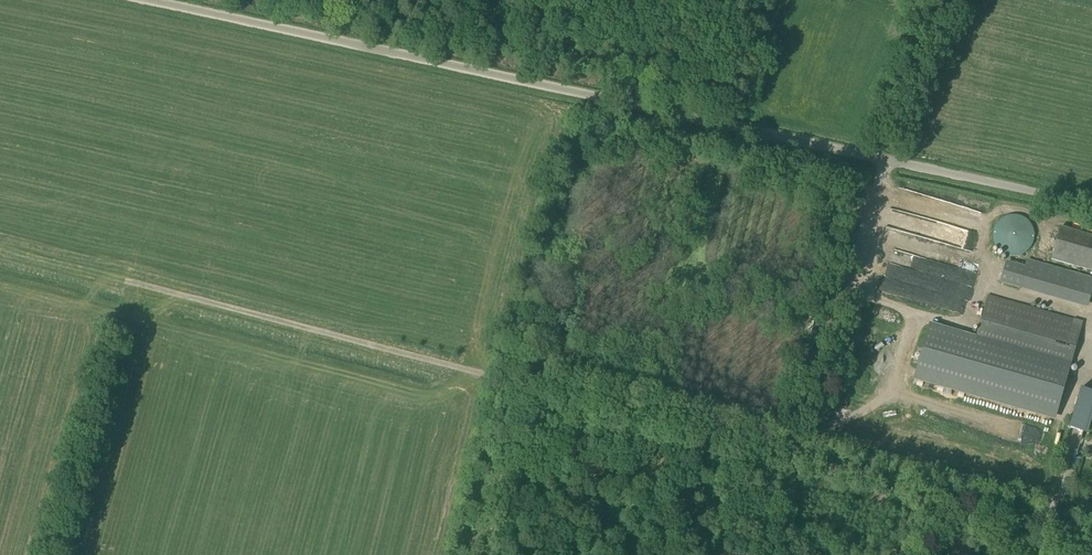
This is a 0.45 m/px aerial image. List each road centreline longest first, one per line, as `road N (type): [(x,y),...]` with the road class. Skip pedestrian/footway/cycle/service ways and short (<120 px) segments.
road 1 (unclassified): [(1091,204),(144,0)]
road 2 (track): [(472,554),(516,382)]

